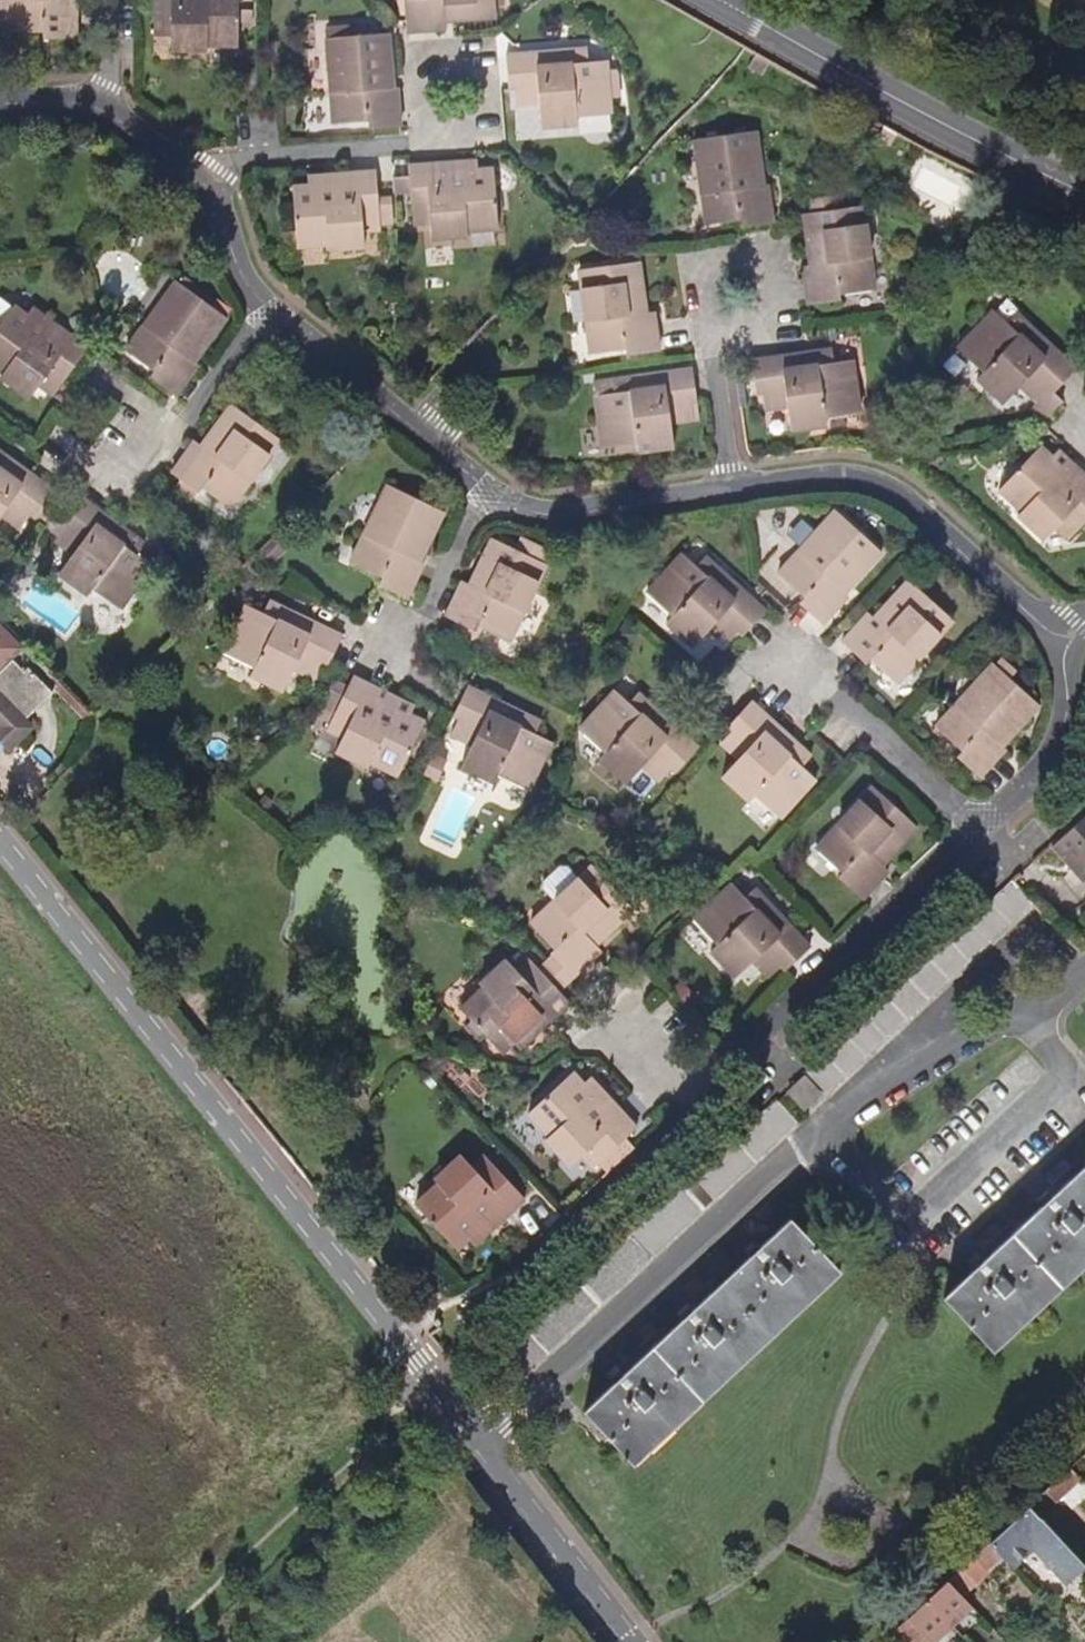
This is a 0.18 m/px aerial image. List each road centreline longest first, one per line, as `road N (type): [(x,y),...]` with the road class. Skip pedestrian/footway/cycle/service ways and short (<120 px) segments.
road 1 (residential): [(480,1437),(884,1085),(1084,972)]
road 2 (unclassified): [(480,1437),(0,846)]
road 3 (residential): [(981,831),(731,1058),(700,1077),(678,1074),(636,1038)]
road 4 (primary): [(1084,198),(722,0)]
road 5 (residential): [(1068,642),(1046,630),(894,489),(849,474),(731,487)]
road 6 (track): [(161,1641),(306,1500),(444,1393)]
road 7 (residential): [(453,93),(413,148),(266,156),(231,165),(204,188)]
road 8 (residential): [(482,491),(267,307)]
road 9 (unclassified): [(634,1641),(480,1437)]
road 10 (residential): [(731,487),(543,513),(482,491)]
road 11 (residential): [(981,831),(800,664)]
road 12 (residential): [(1068,642),(1062,740),(981,831)]
road 13 (residential): [(267,307),(179,422),(115,438)]
road 14 (residential): [(731,487),(711,323),(733,291)]
road 15 (residential): [(392,654),(427,614),(482,491)]
road 16 (residential): [(267,307),(249,287),(204,188)]
road 17 (residential): [(204,188),(108,107)]

